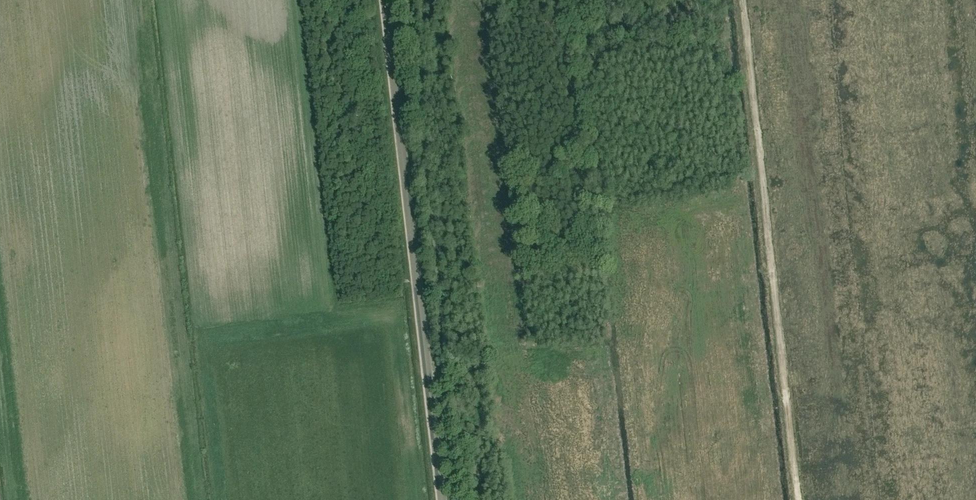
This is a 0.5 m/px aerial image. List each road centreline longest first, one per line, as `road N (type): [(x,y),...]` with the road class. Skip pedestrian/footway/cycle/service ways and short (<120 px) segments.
road 1 (tertiary): [(442,499),(385,0)]
road 2 (track): [(799,499),(744,0)]

